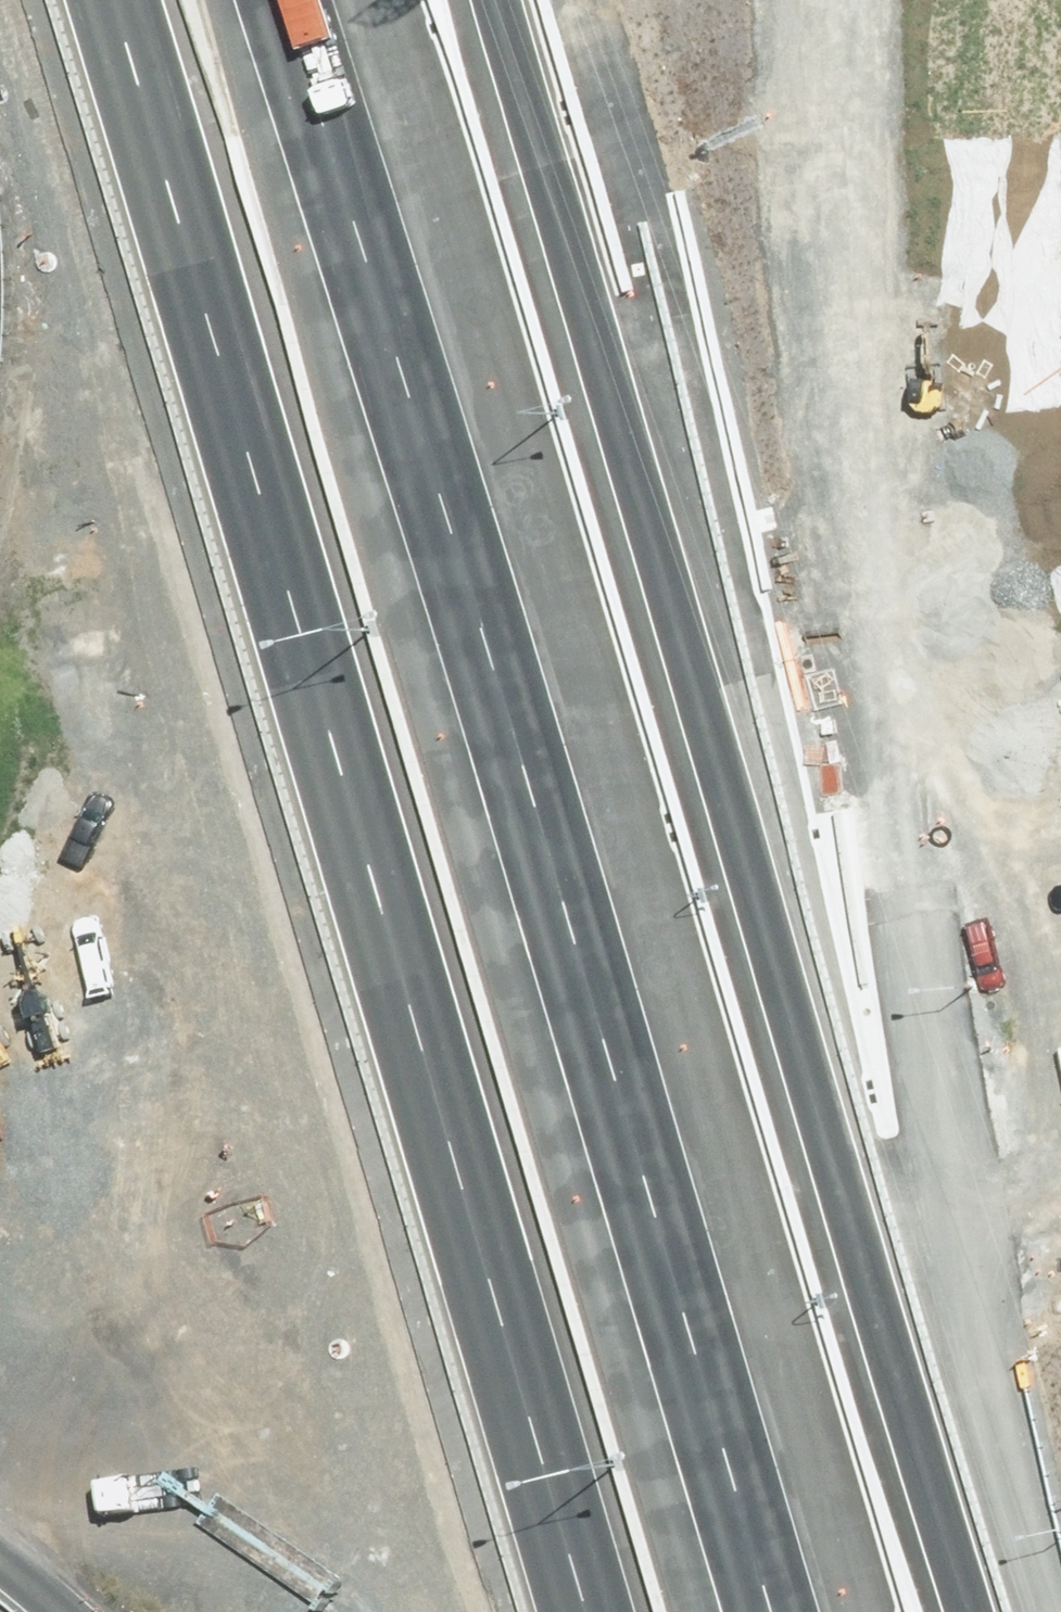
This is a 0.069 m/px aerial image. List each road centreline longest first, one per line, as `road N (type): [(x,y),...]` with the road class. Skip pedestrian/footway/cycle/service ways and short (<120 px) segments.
road 1 (motorway): [(487,0),(835,1181),(973,1611)]
road 2 (motorway): [(284,0),(764,1611)]
road 3 (motorway): [(569,1611),(93,0)]
road 4 (motorway): [(838,0),(837,184),(869,590),(979,1348),(994,1431),(1048,1611)]

